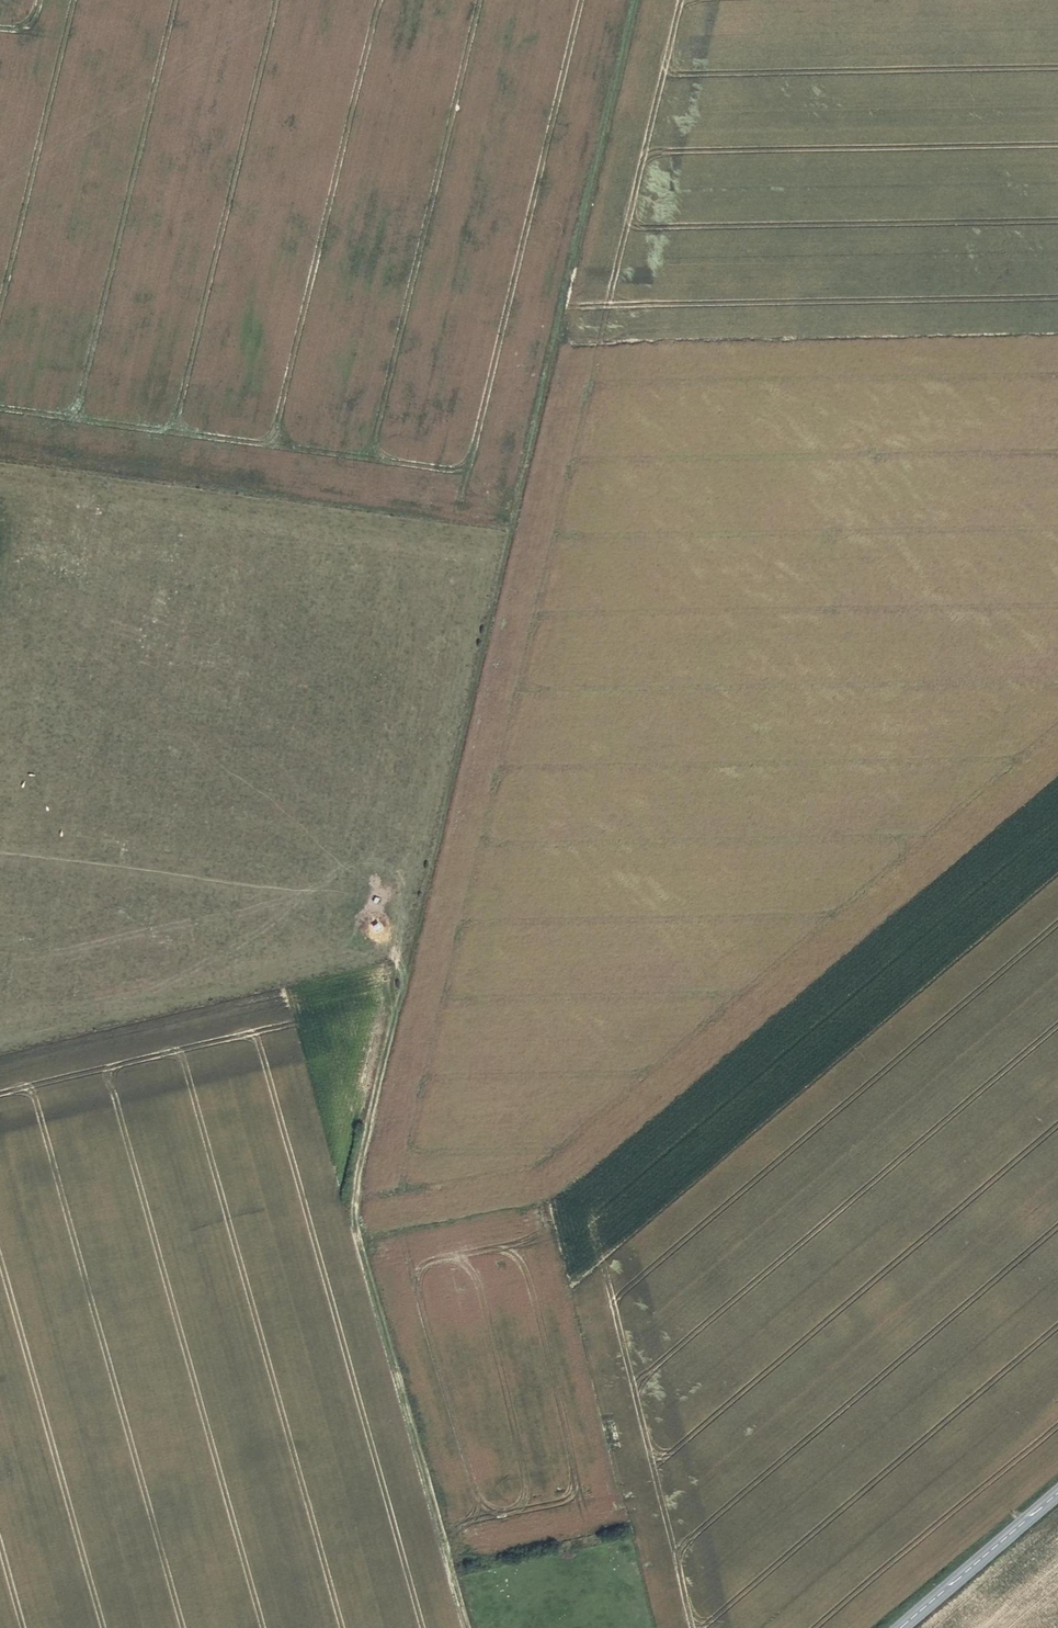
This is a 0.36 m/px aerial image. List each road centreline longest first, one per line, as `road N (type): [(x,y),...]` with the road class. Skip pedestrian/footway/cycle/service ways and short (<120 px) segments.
road 1 (track): [(469,1627),(355,1211),(636,0)]
road 2 (secondary): [(899,1627),(1057,1491)]

